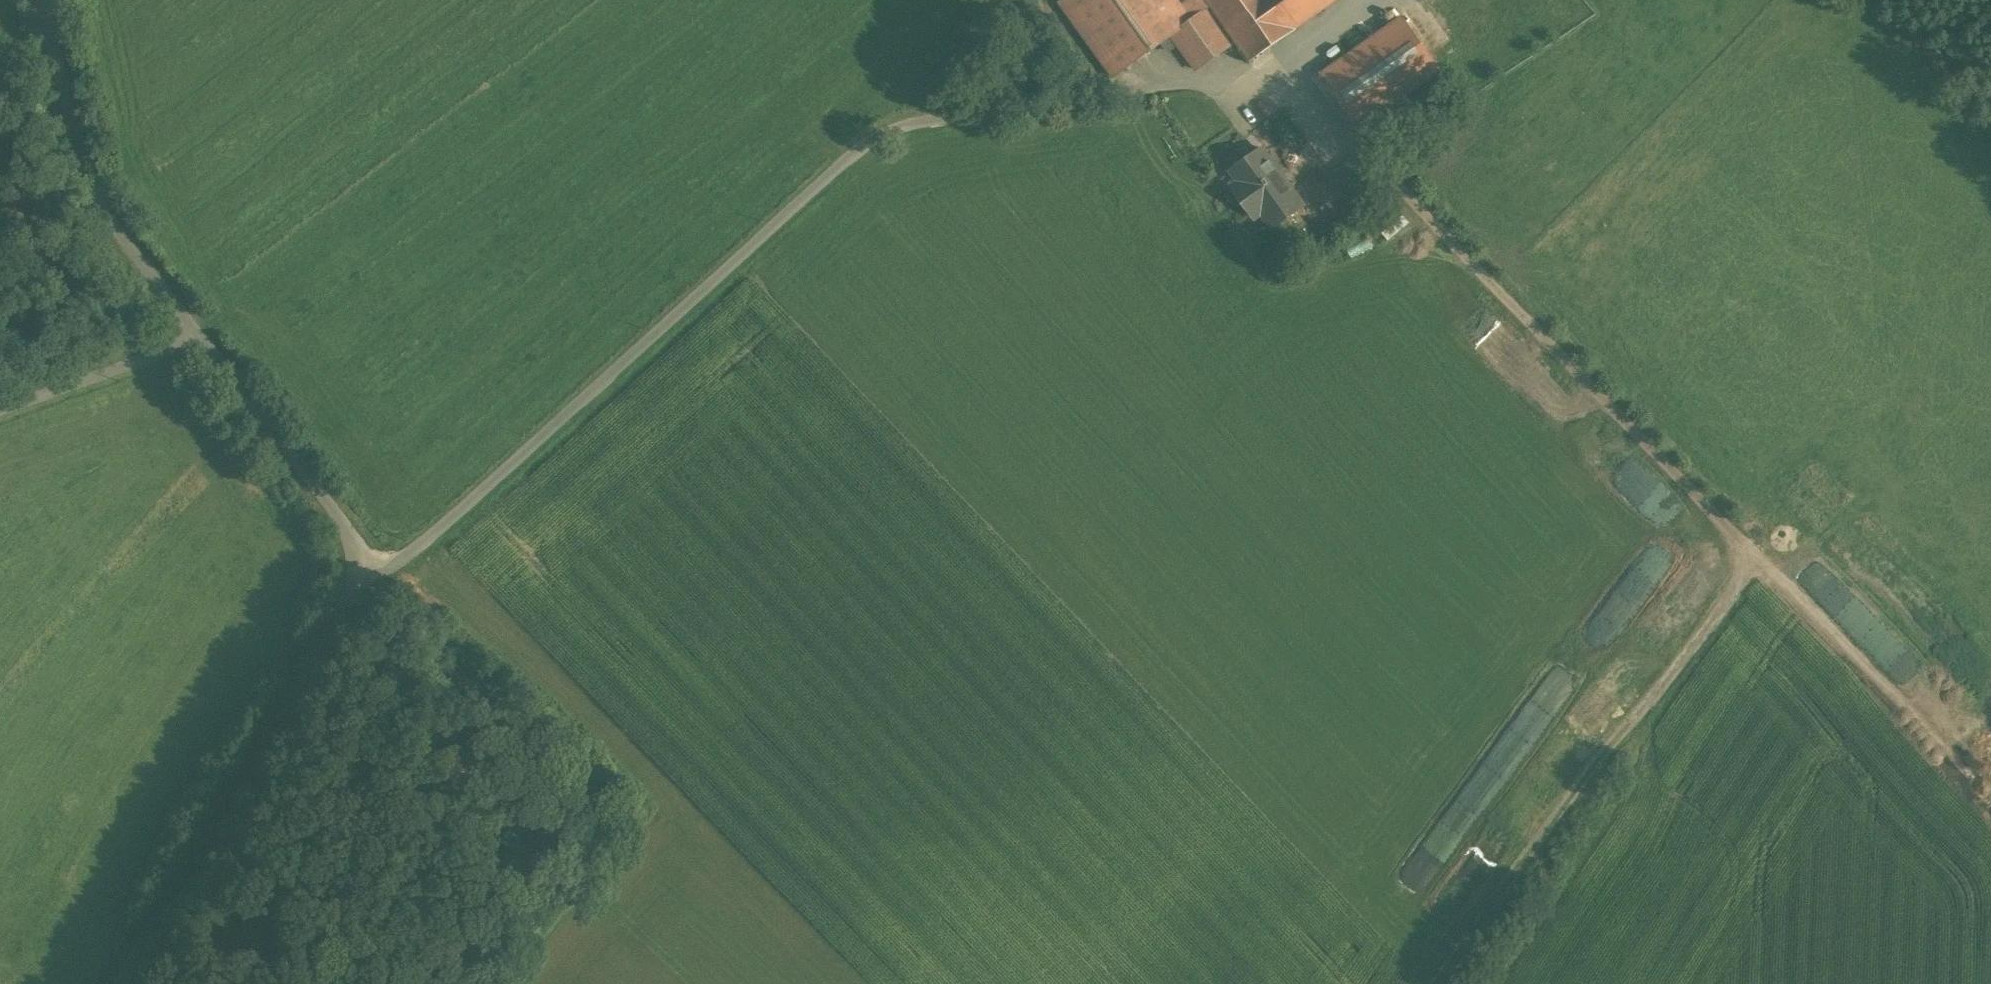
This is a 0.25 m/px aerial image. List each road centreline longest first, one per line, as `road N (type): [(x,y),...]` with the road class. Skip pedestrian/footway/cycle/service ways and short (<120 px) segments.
road 1 (unclassified): [(115,983),(362,563),(350,527),(109,212),(89,174),(47,0)]
road 2 (track): [(1856,657),(1397,181),(1301,98),(1249,77)]
road 3 (track): [(1746,544),(1746,573),(1727,604),(1445,983)]

